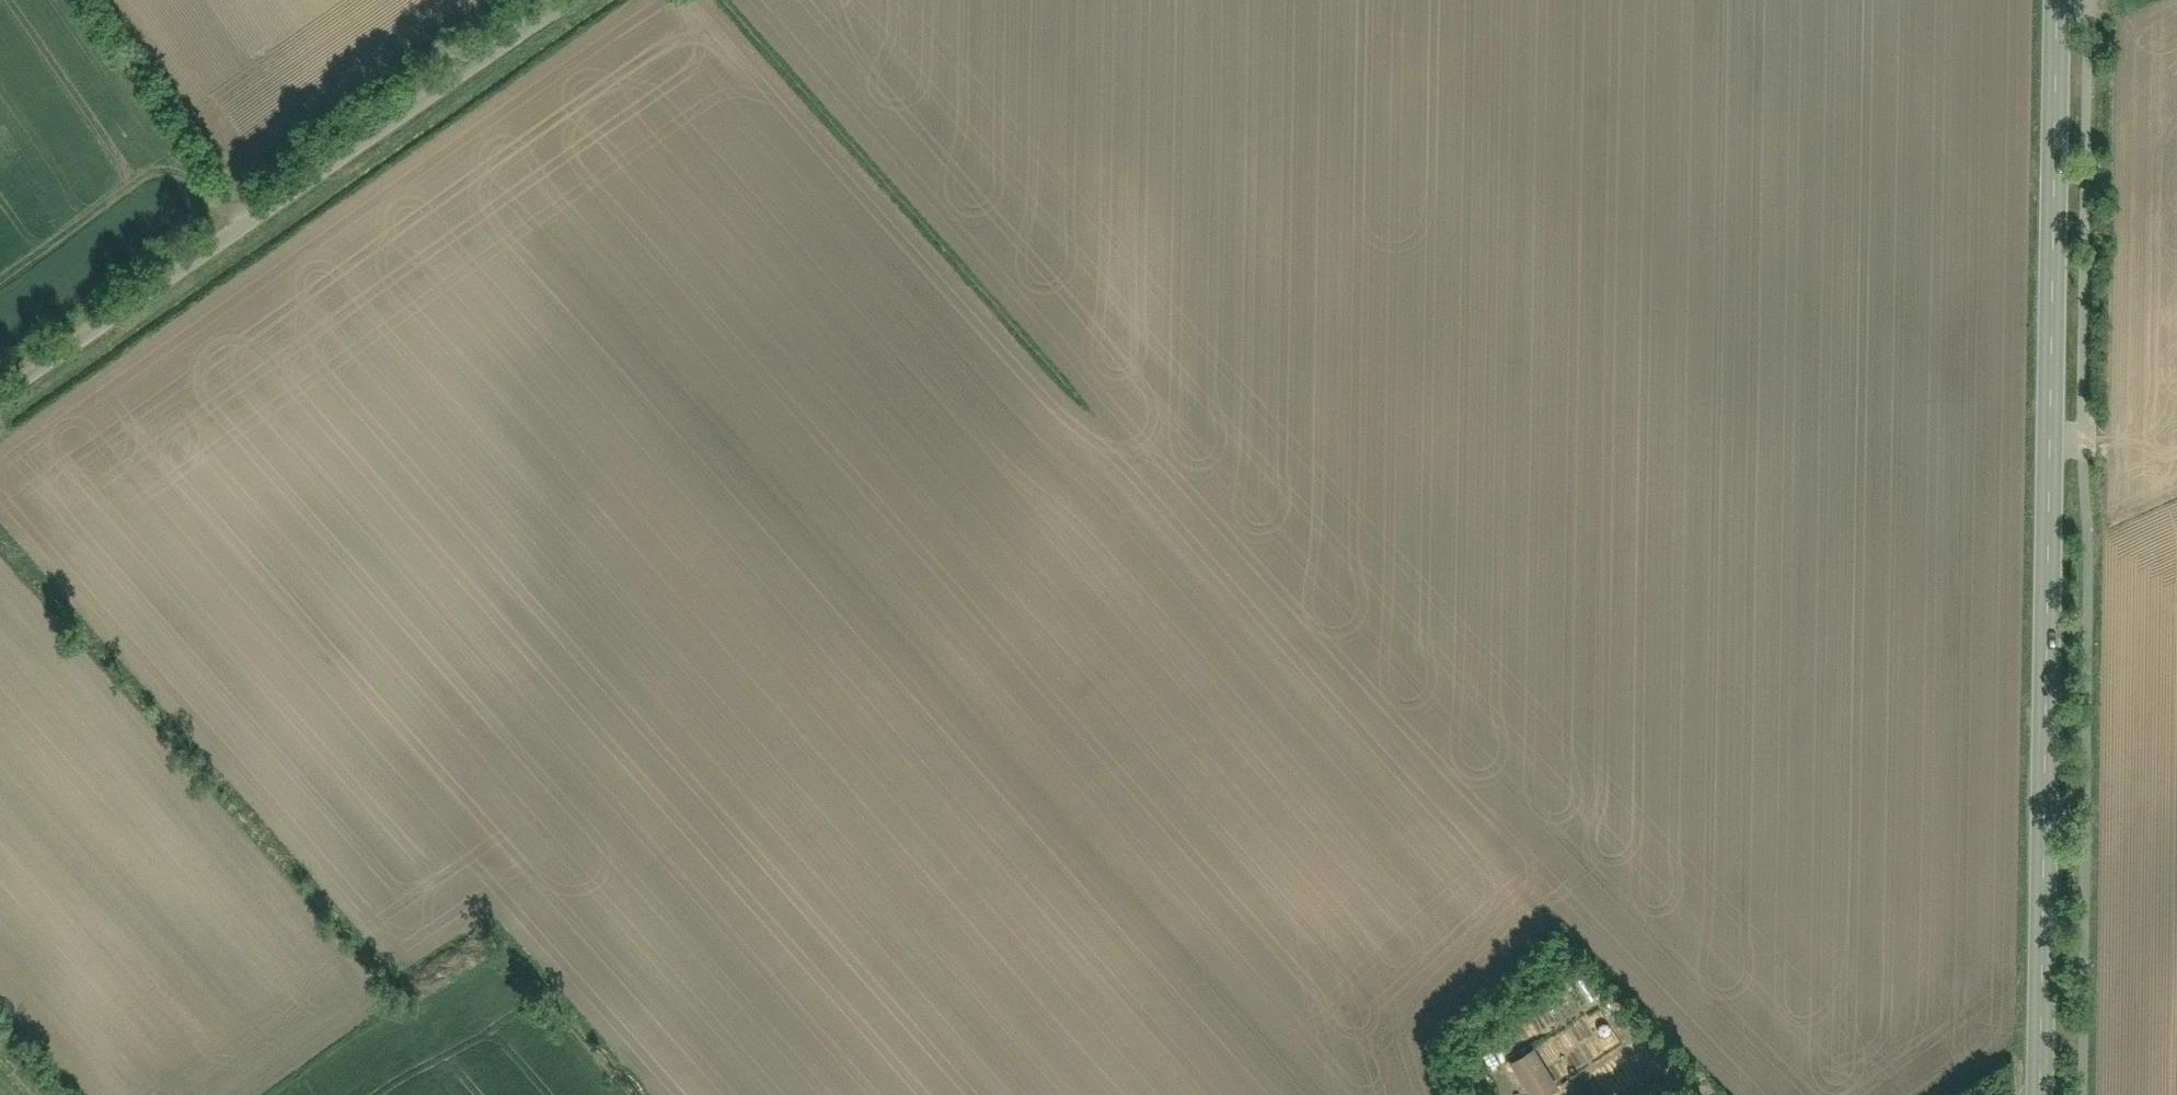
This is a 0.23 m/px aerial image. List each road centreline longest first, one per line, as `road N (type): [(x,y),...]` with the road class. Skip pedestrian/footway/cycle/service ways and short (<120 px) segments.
road 1 (tertiary): [(2037,1094),(2059,0)]
road 2 (residential): [(573,0),(0,392)]

